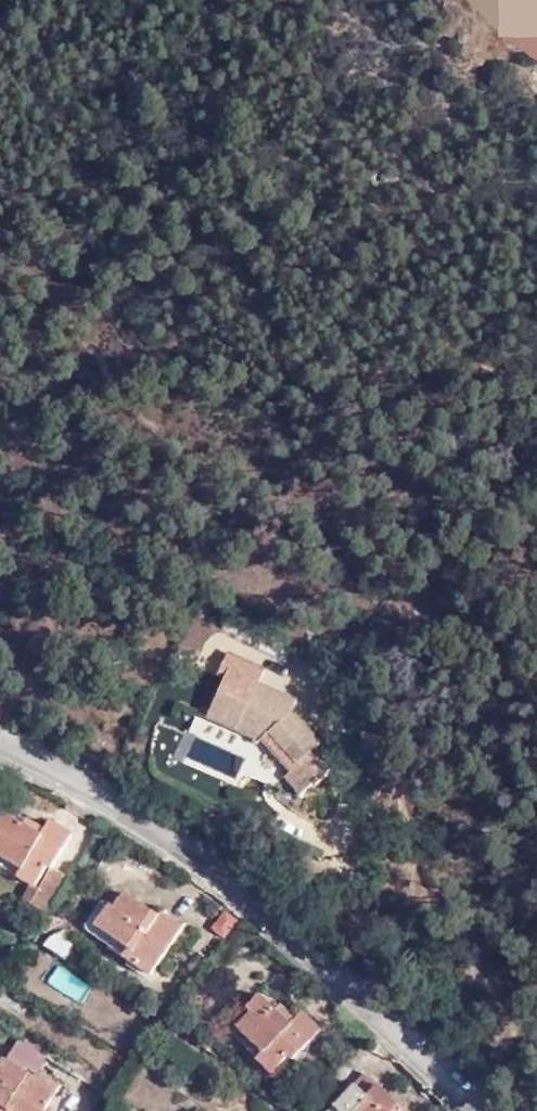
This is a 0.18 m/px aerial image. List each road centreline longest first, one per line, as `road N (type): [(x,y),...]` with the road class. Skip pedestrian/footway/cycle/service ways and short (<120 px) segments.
road 1 (residential): [(474,1110),(281,929),(143,823),(0,734)]

